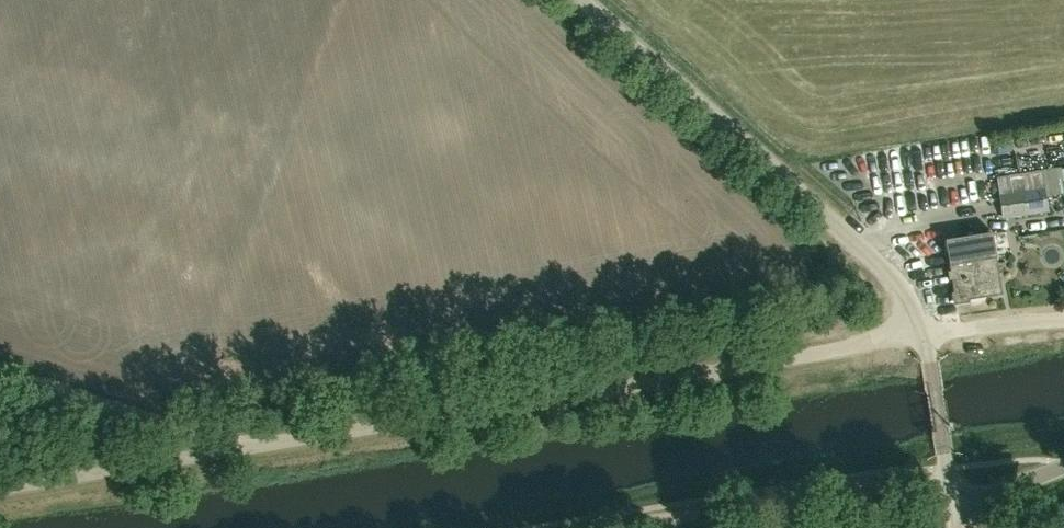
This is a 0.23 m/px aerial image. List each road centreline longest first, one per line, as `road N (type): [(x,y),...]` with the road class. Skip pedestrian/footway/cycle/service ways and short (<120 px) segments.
road 1 (track): [(0,369),(239,448),(924,333),(1063,319)]
road 2 (unclassified): [(953,497),(924,333),(888,276),(576,0)]
road 3 (track): [(953,497),(888,489),(636,527)]
road 4 (unclassified): [(0,486),(239,448)]

